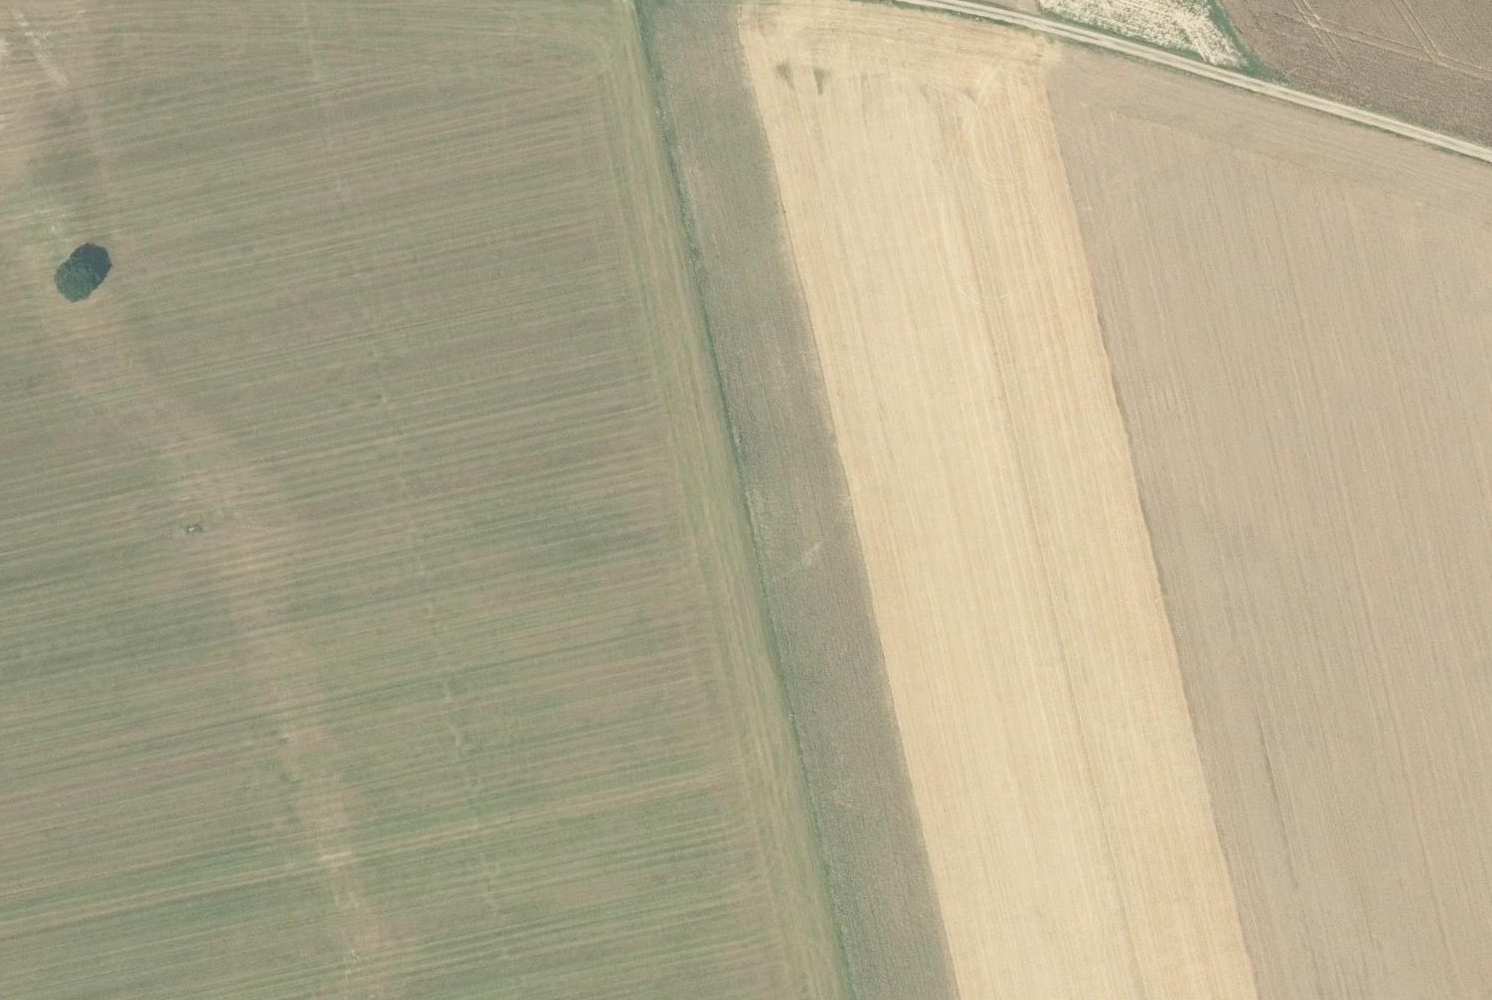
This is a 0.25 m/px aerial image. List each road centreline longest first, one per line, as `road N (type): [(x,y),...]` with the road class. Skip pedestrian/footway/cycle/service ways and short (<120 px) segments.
road 1 (track): [(1491,158),(1072,32),(921,0)]

